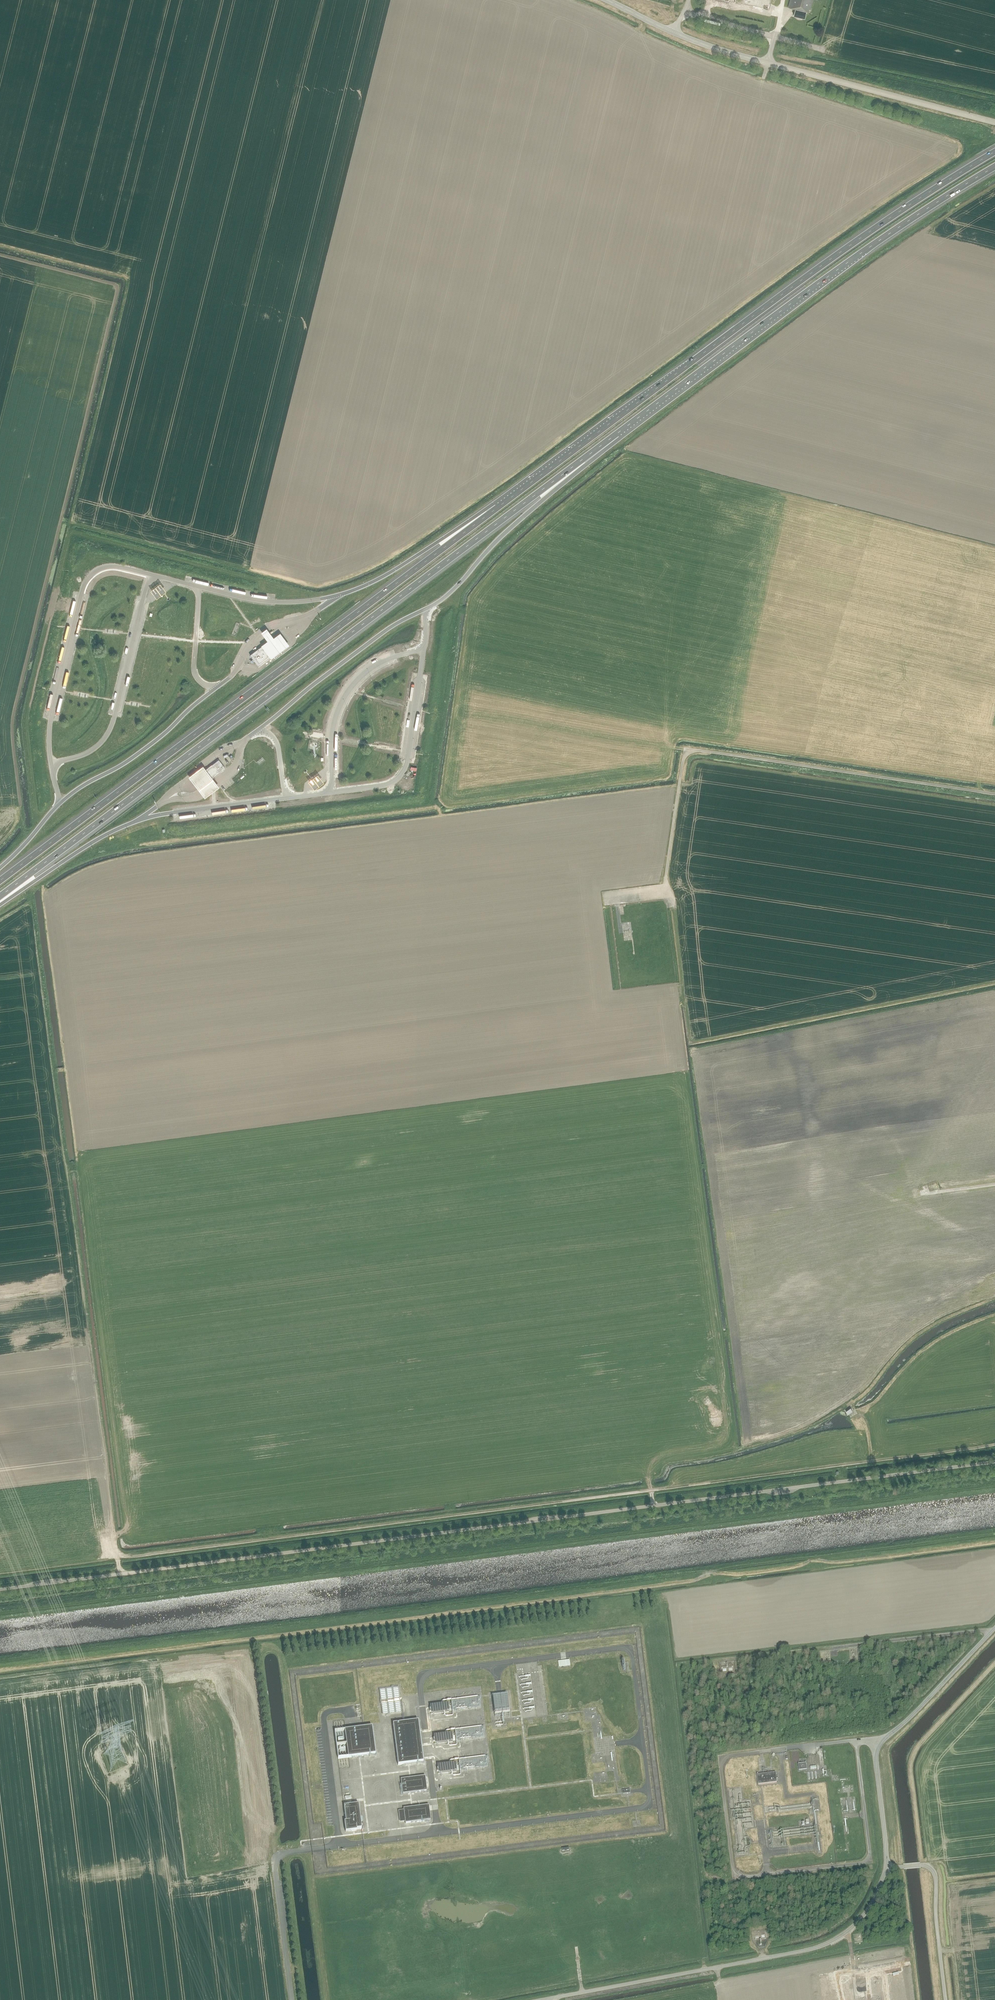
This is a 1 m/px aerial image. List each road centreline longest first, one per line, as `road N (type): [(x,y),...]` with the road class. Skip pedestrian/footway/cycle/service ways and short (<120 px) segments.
road 1 (unclassified): [(994,1463),(0,1590)]
road 2 (motorway): [(0,897),(618,434)]
road 3 (motorway): [(515,495),(0,882)]
road 4 (motorway): [(994,152),(777,298),(515,495)]
road 5 (motorway): [(618,434),(863,252),(994,167)]
road 6 (unclassified): [(666,893),(682,761),(694,752),(994,795)]
road 7 (tertiary): [(606,0),(714,48),(994,123)]
road 8 (unclassified): [(546,1999),(829,1943),(868,1910),(884,1869)]
road 9 (unclassified): [(884,1869),(876,1752),(994,1628)]
road 10 (motorway): [(431,607),(618,434)]
road 11 (motorway): [(515,495),(388,574),(336,596)]
road 12 (motorway): [(0,905),(144,818)]
road 13 (unclassified): [(945,1999),(935,1880),(920,1866)]

